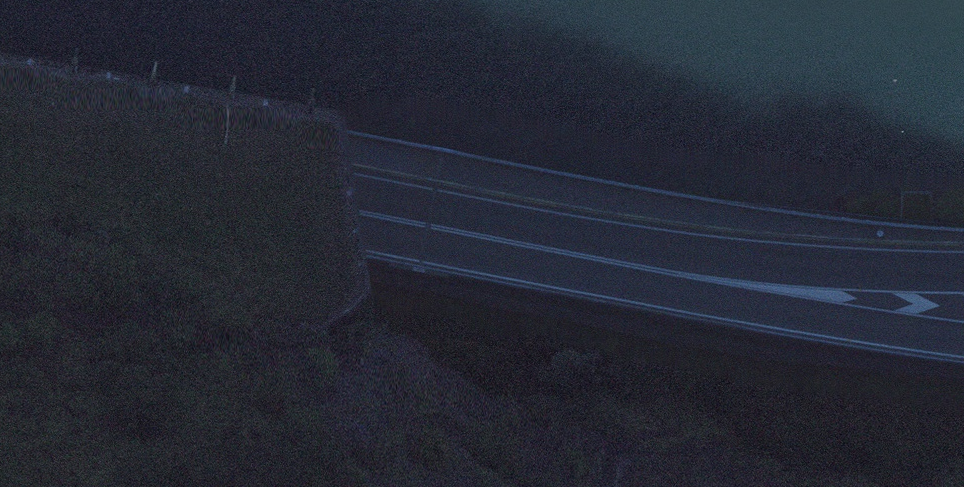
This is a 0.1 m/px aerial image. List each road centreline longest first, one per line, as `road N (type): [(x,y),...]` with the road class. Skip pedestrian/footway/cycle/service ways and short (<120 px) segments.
road 1 (primary): [(0,105),(656,230),(963,268)]
road 2 (motorway): [(644,266),(0,161)]
road 3 (motorway): [(963,313),(644,266)]
road 4 (motorway): [(963,277),(644,266)]

